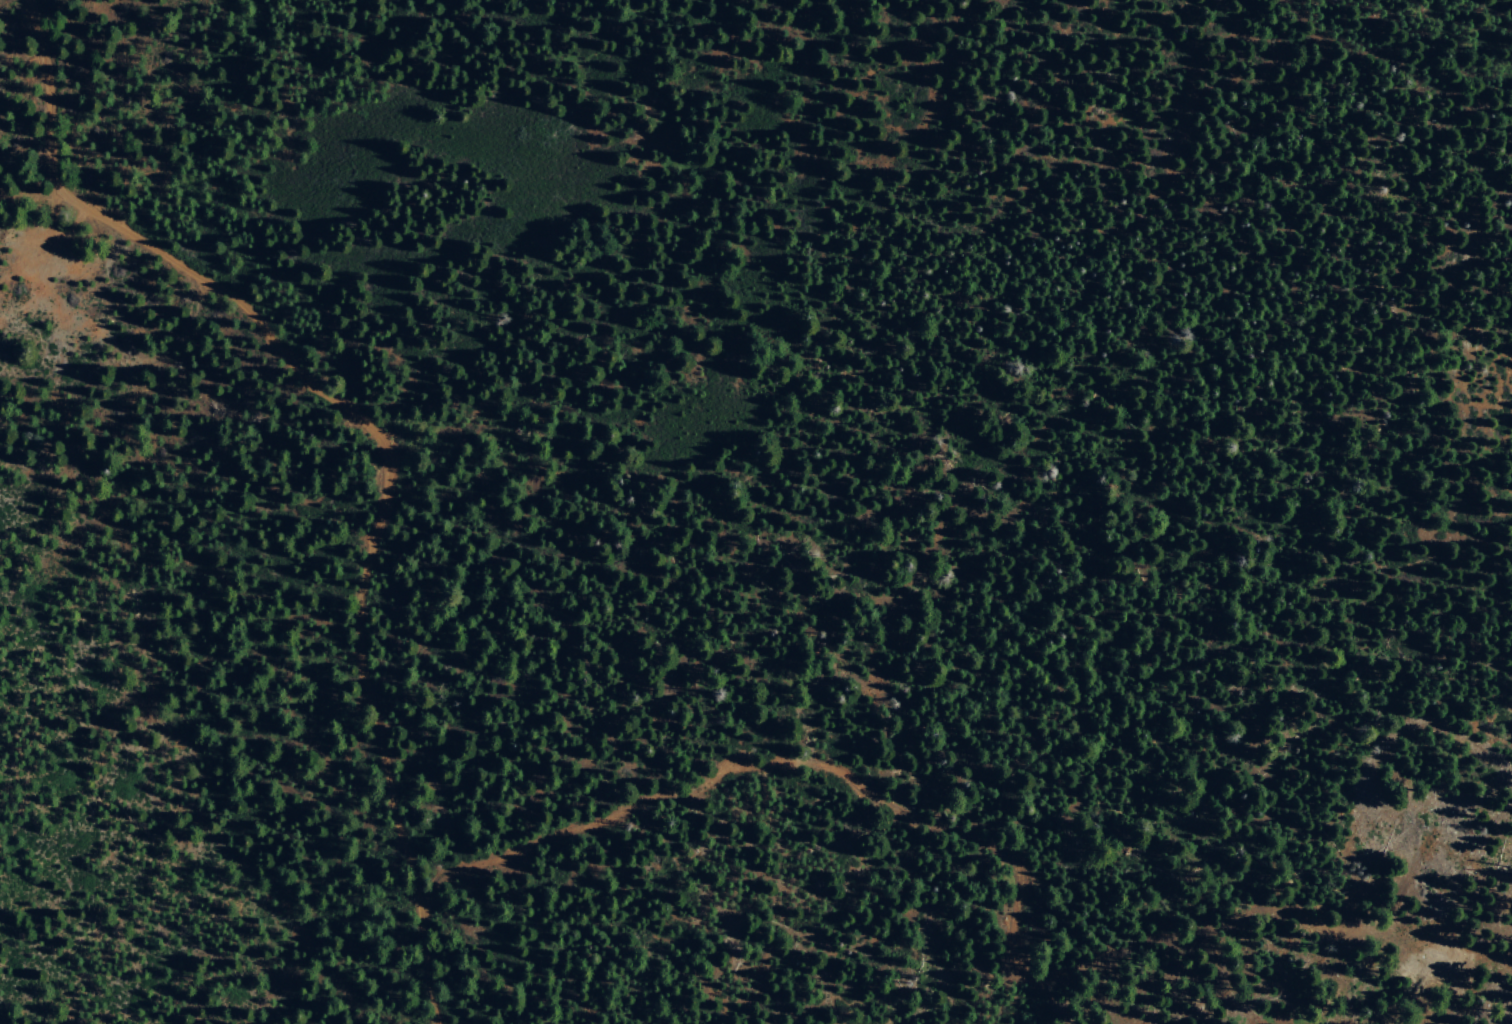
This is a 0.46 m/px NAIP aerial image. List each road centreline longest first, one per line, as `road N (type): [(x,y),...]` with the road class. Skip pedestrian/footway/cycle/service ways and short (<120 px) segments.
road 1 (track): [(24,0),(56,187),(236,300),(386,448),(389,486),(357,639),(421,904),(439,1023)]

